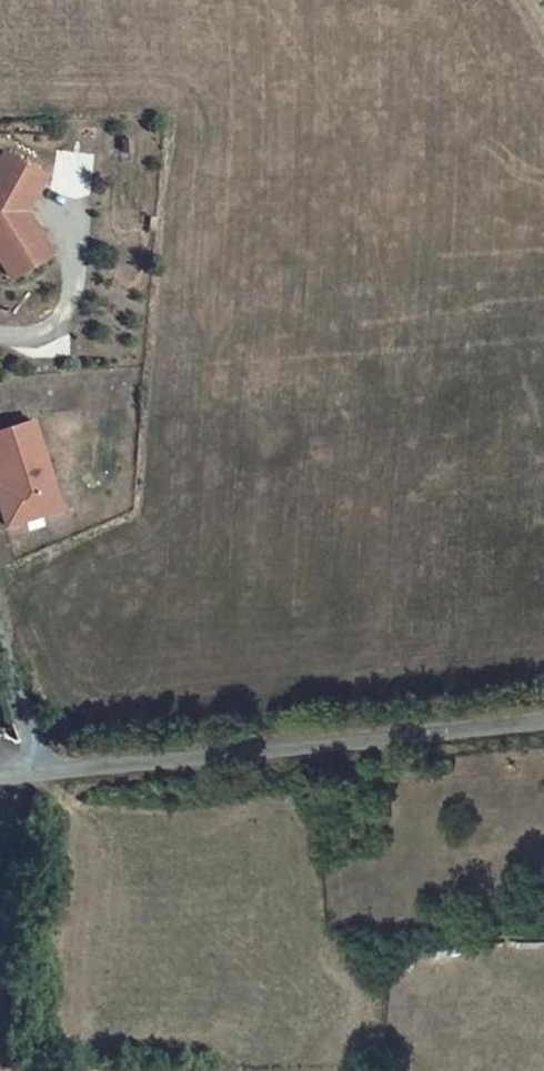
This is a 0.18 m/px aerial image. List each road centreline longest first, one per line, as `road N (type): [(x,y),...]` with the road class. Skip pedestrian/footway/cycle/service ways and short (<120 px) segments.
road 1 (unclassified): [(0,768),(292,757),(543,730)]

